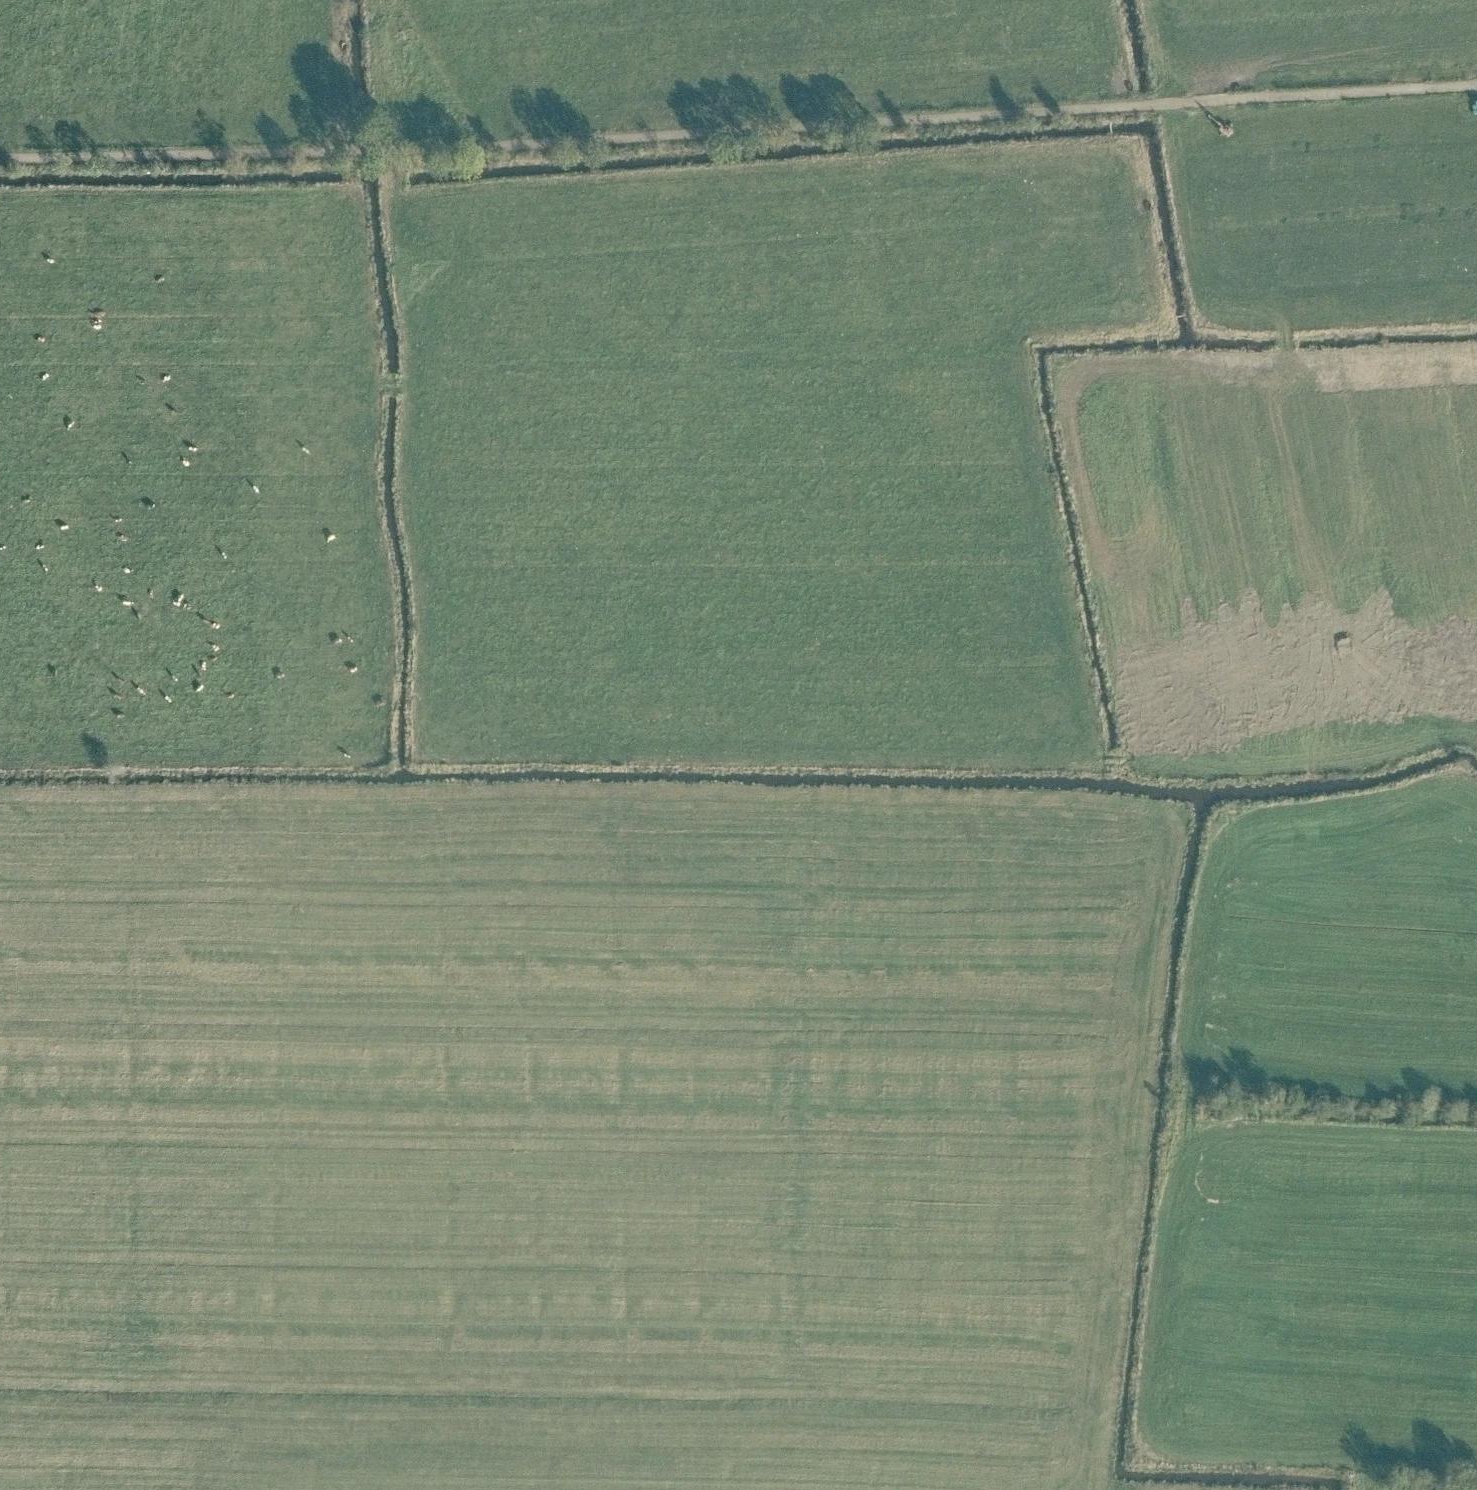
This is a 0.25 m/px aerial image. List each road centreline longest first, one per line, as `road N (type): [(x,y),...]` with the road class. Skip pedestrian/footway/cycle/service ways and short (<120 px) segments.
road 1 (track): [(0,164),(590,144),(1140,111)]

